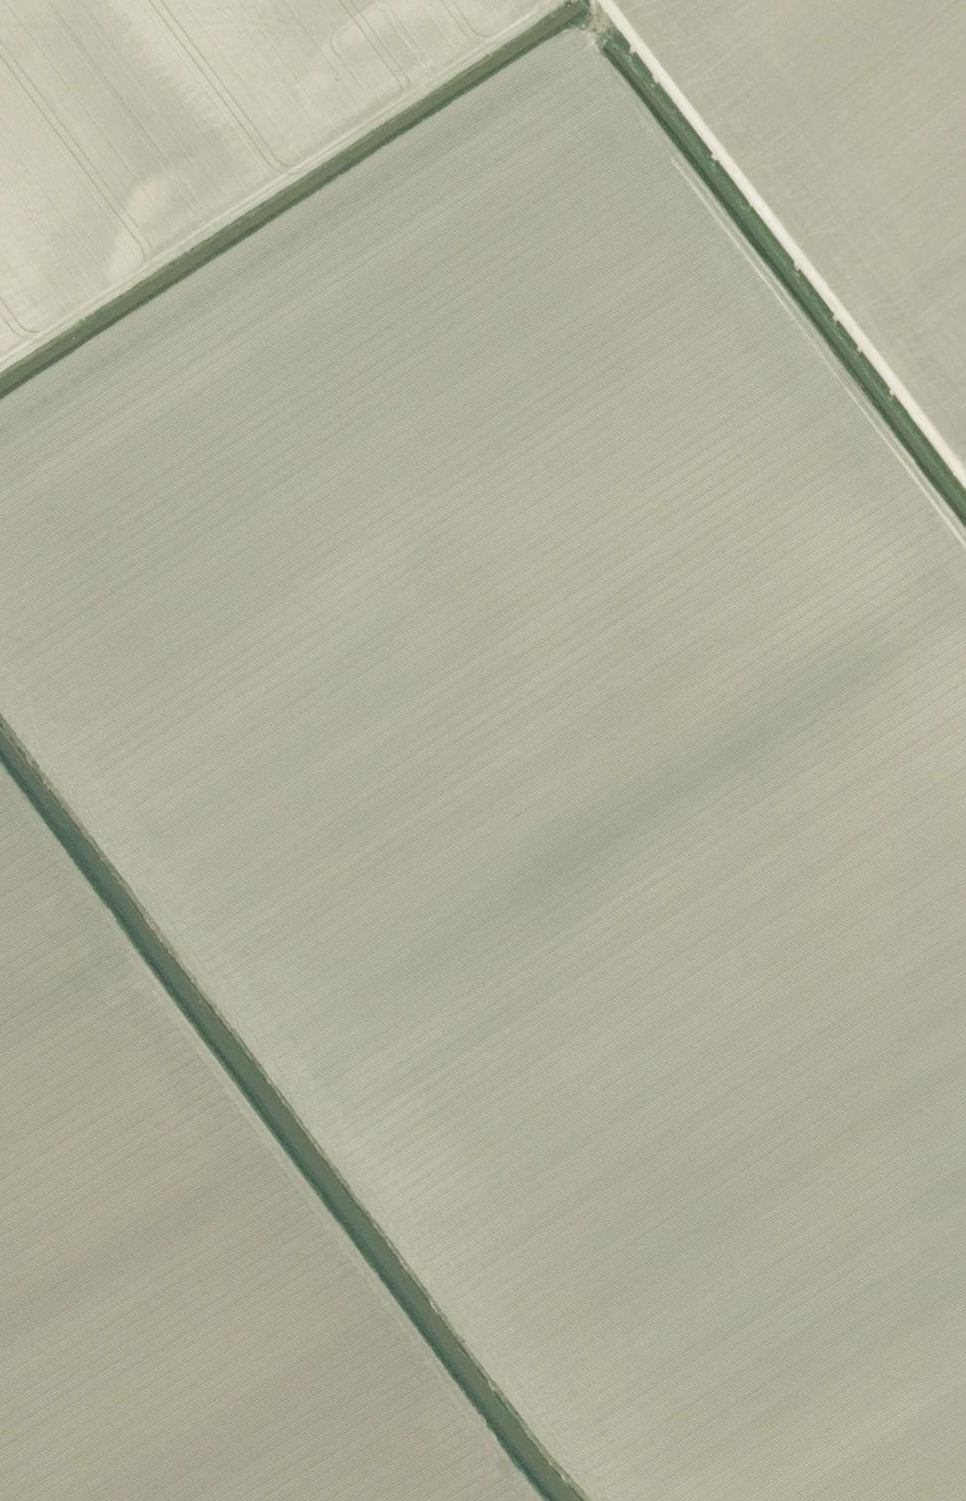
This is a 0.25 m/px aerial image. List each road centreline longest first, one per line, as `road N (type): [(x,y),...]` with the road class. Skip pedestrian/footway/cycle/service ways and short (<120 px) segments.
road 1 (track): [(600,0),(965,480)]

